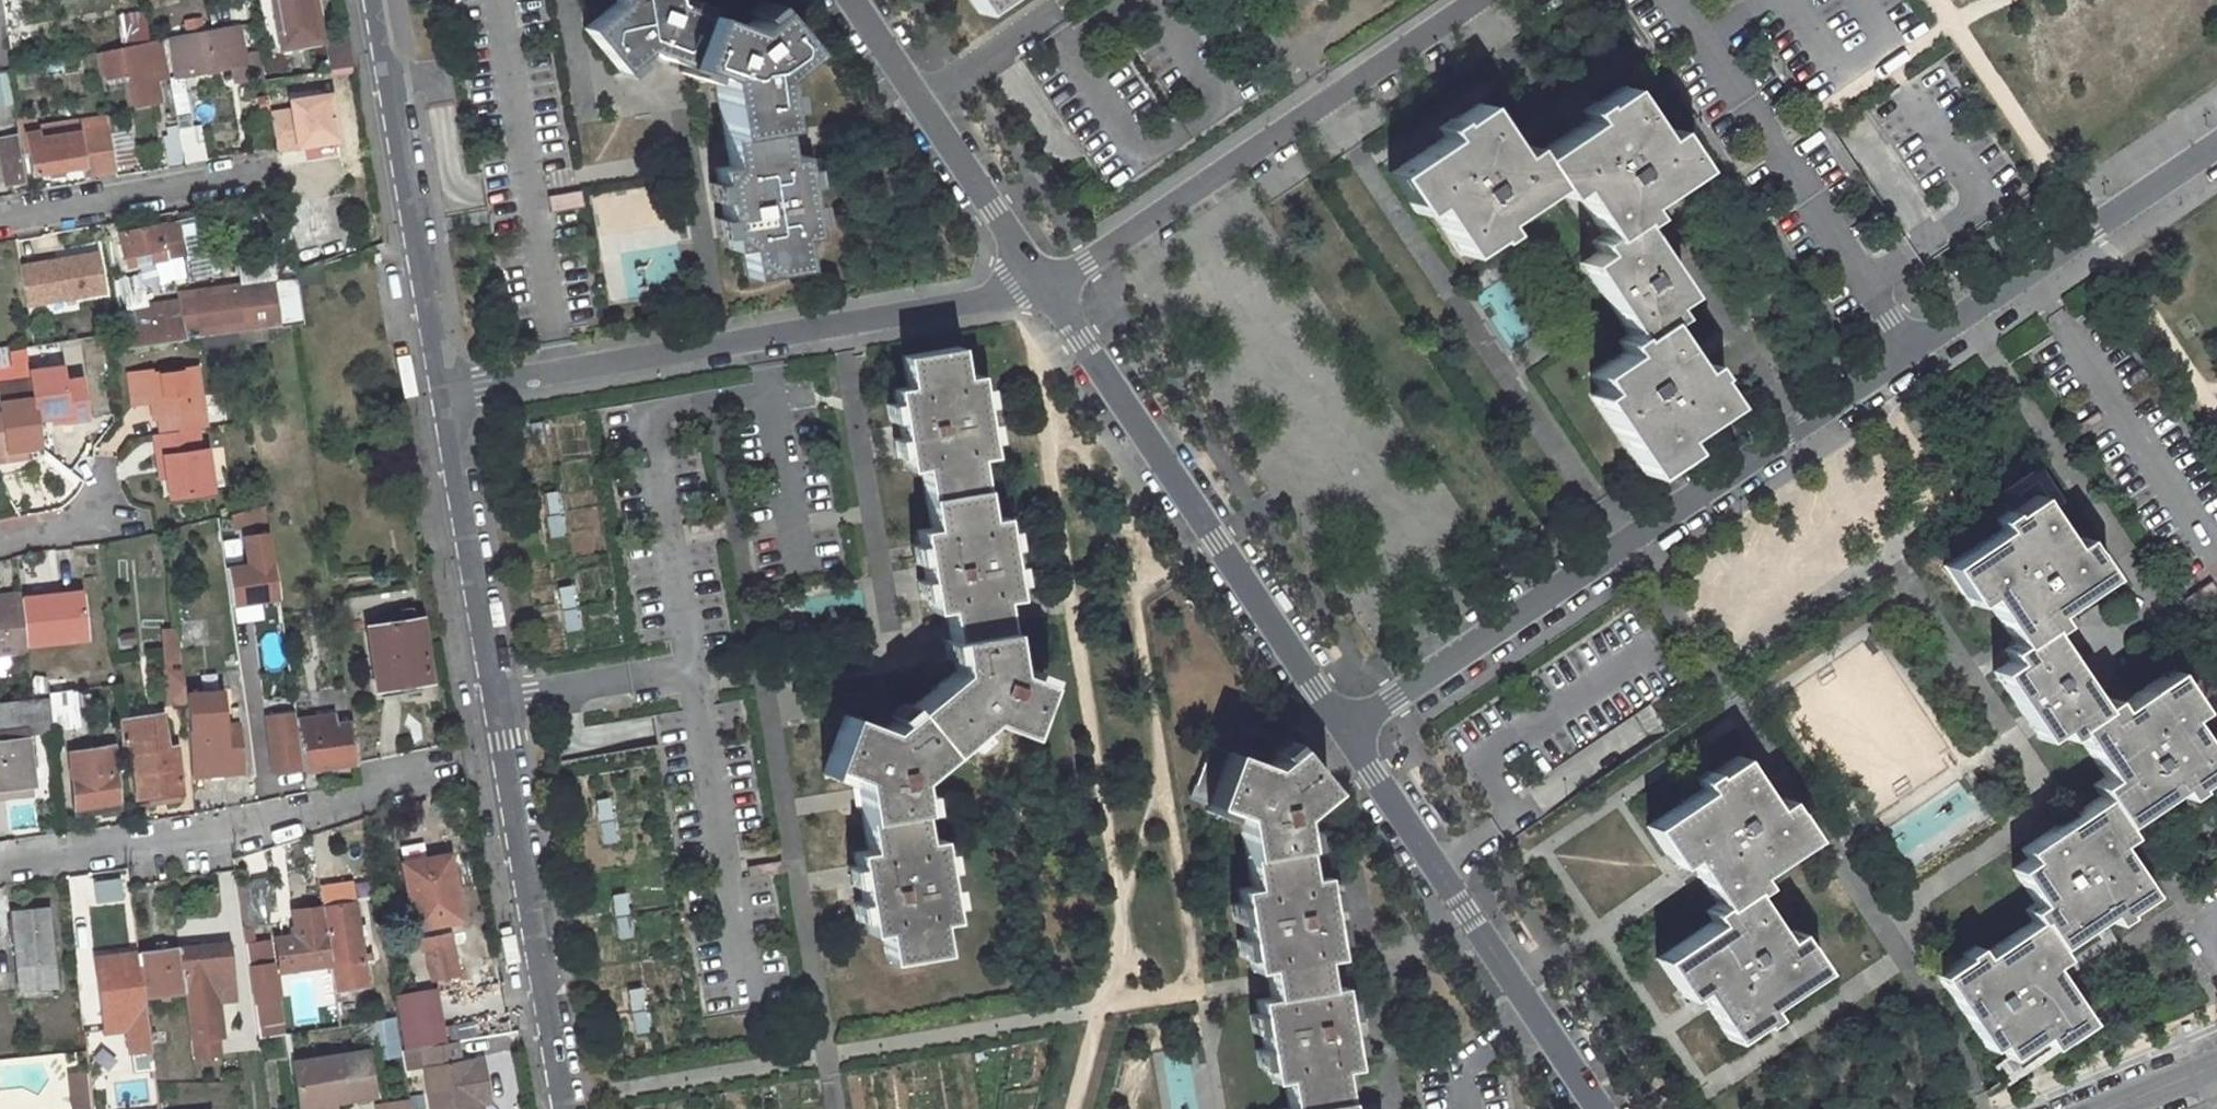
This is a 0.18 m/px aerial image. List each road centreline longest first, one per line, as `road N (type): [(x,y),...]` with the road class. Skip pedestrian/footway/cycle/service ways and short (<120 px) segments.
road 1 (unclassified): [(565,1108),(446,392)]
road 2 (unclassified): [(1912,350),(1346,731)]
road 3 (unclassified): [(446,392),(1042,288)]
road 4 (unclassified): [(1346,731),(1042,288)]
road 5 (unclassified): [(1042,288),(1486,0)]
road 6 (residential): [(0,869),(242,833),(452,767)]
road 7 (unclassified): [(1597,1108),(1346,731)]
road 8 (unclassified): [(1912,350),(1665,0)]
road 9 (unclassified): [(446,392),(375,0)]
road 10 (unclassified): [(2216,145),(1912,350)]
road 11 (unclassified): [(1042,288),(850,0)]
road 12 (residential): [(0,221),(273,172)]

